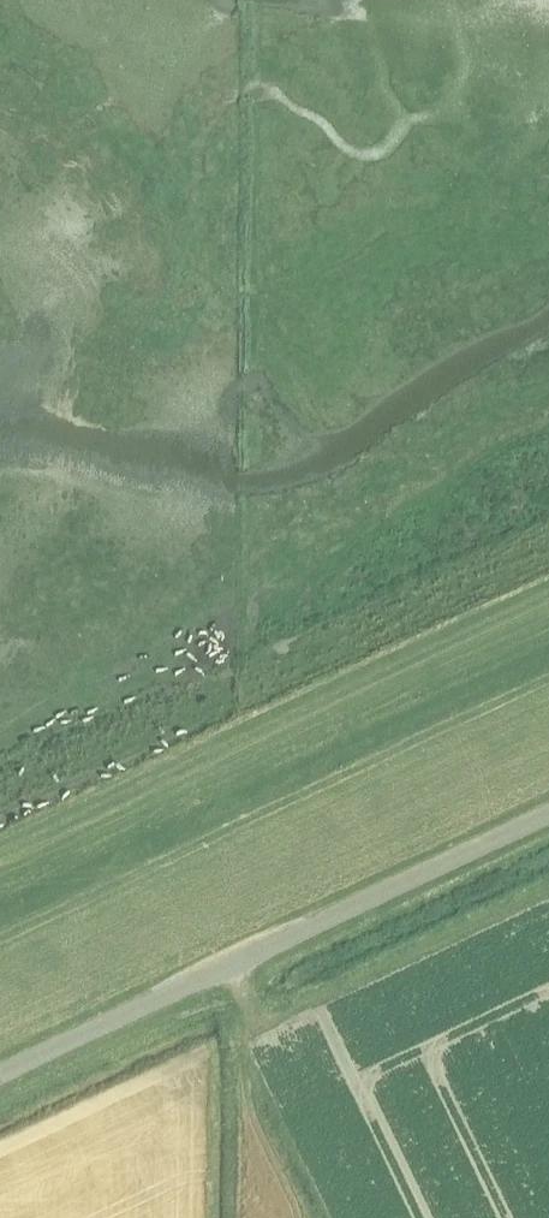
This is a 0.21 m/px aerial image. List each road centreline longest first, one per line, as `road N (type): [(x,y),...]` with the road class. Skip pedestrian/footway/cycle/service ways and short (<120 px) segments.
road 1 (unclassified): [(548,813),(0,1074)]

